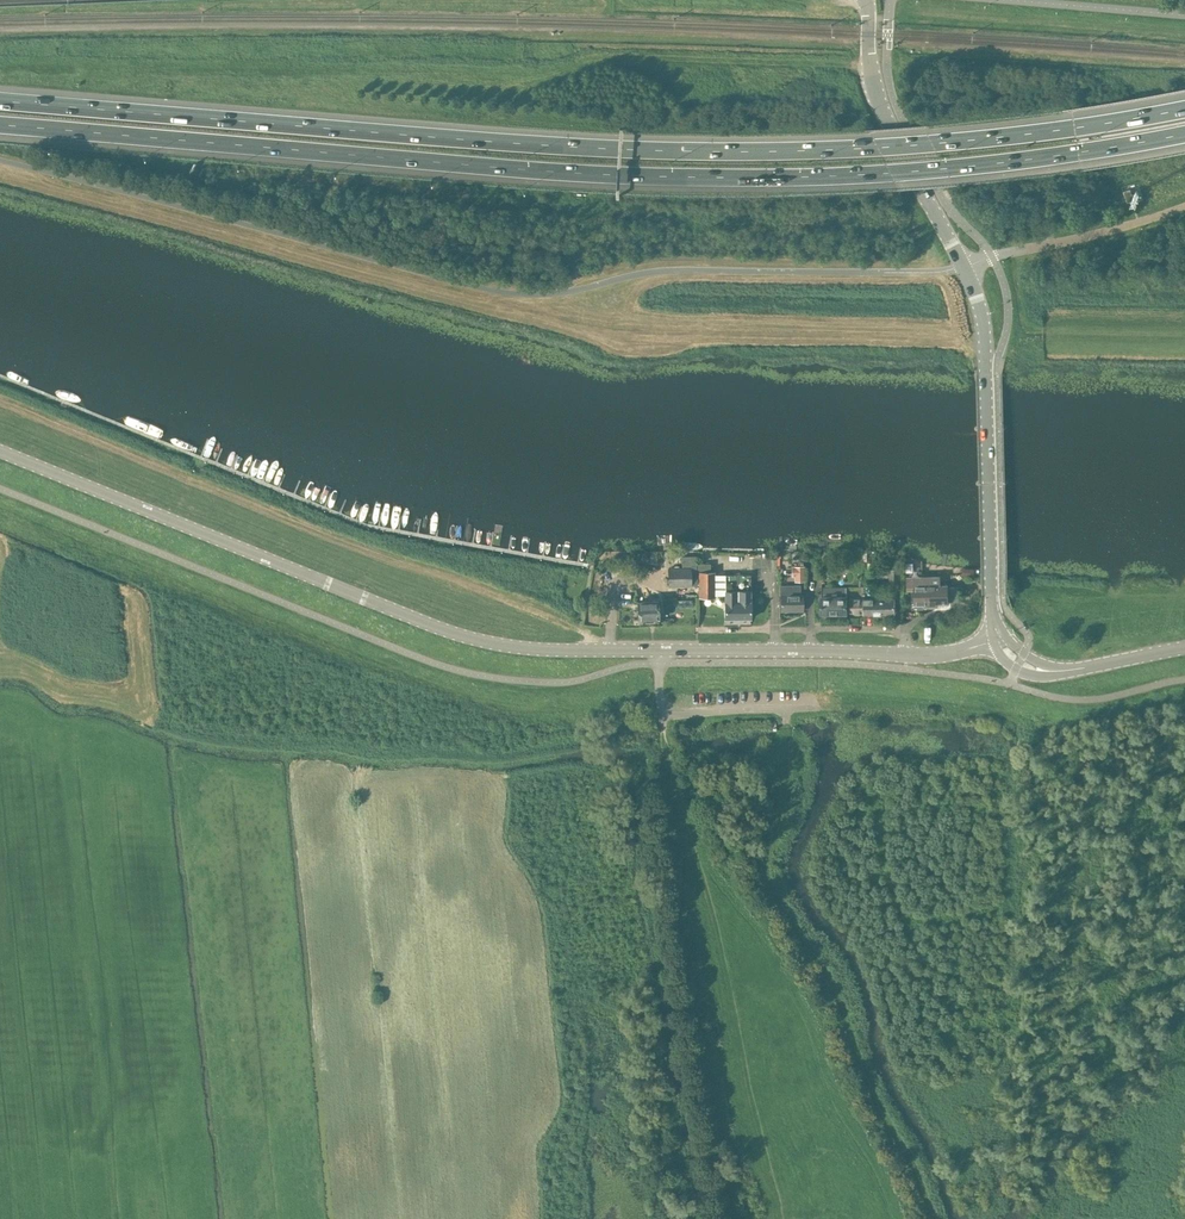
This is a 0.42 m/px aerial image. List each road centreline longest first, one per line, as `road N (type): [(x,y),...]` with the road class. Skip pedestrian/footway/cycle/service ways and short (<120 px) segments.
road 1 (motorway): [(0,124),(695,176),(946,167),(1184,132)]
road 2 (motorway): [(1184,108),(933,142),(696,150),(0,100)]
road 3 (tertiary): [(906,653),(555,649),(480,638),(0,451)]
road 4 (track): [(774,1218),(688,868),(663,713)]
road 5 (tertiary): [(998,640),(985,315),(963,267)]
road 6 (tertiary): [(963,267),(875,94),(866,0)]
road 7 (residential): [(697,630),(905,628),(906,653)]
road 8 (unclassified): [(1184,205),(963,267)]
road 9 (tertiary): [(1184,646),(1055,669),(1020,661),(998,640)]
road 10 (track): [(1008,328),(1184,332)]

